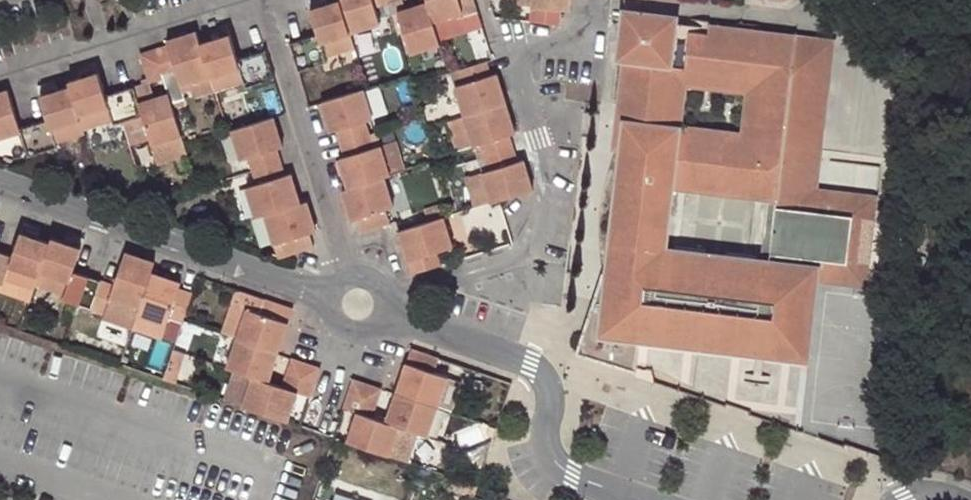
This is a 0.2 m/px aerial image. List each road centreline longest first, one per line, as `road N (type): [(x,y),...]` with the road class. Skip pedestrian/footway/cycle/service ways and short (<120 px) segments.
road 1 (residential): [(385,292),(523,247),(550,201),(506,60),(579,34),(584,0)]
road 2 (residential): [(0,191),(329,299)]
road 3 (residential): [(383,317),(530,365),(546,384),(547,442),(556,462),(618,492)]
road 4 (residential): [(263,0),(351,275)]

